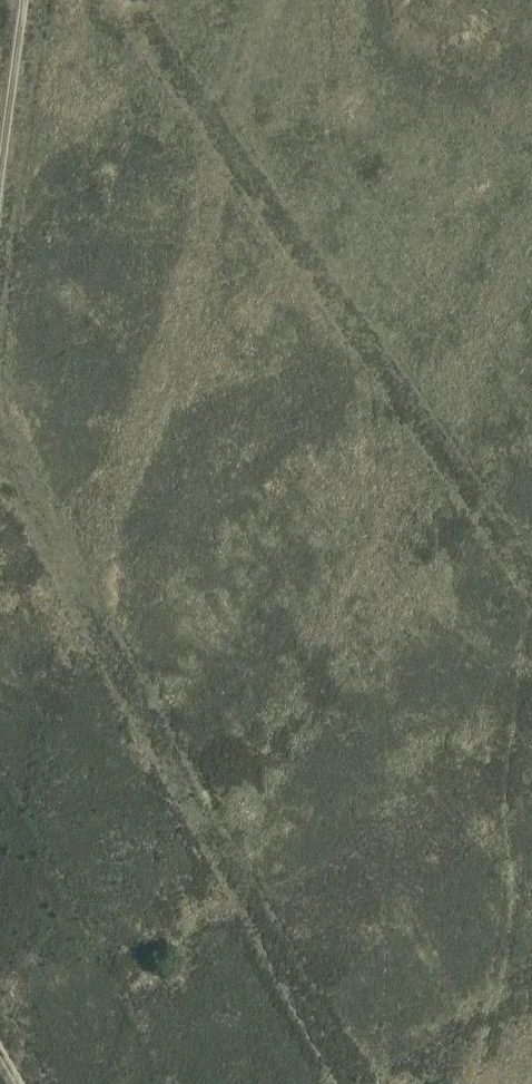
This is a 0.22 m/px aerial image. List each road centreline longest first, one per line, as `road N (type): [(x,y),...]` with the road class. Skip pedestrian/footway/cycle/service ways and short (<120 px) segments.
road 1 (track): [(23,0),(0,178)]

